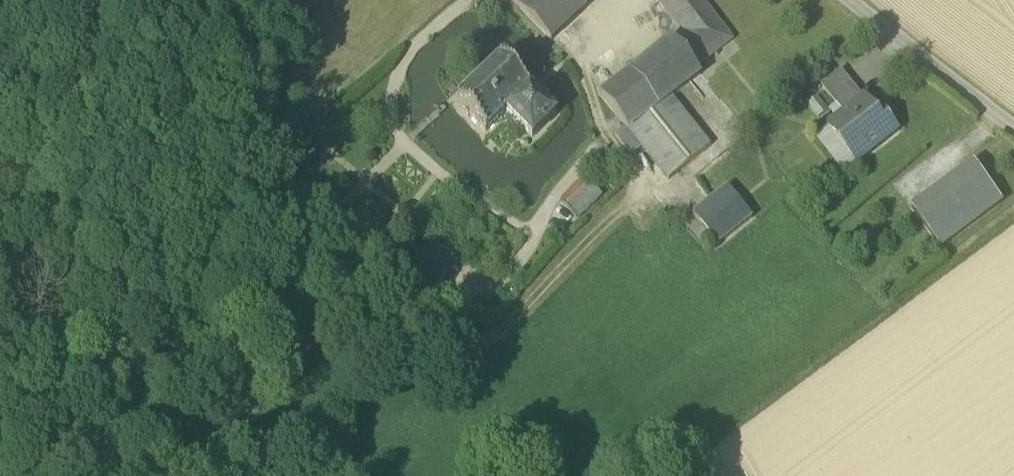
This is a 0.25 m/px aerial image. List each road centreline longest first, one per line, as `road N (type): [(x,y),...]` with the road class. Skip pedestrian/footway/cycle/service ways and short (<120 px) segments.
road 1 (track): [(573,55),(605,132),(642,188),(483,349),(377,288),(329,315),(179,475)]
road 2 (residential): [(1013,132),(853,0)]
road 3 (track): [(469,0),(407,56),(389,101),(405,144)]

